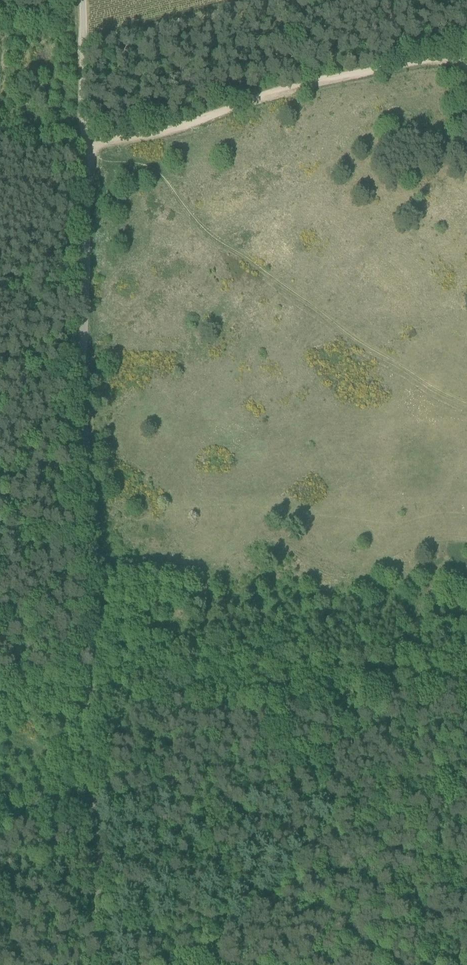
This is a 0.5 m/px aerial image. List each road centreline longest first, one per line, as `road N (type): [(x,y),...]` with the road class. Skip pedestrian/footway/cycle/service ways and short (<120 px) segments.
road 1 (unclassified): [(94,964),(80,0)]
road 2 (track): [(466,55),(289,90),(169,128),(85,136)]

